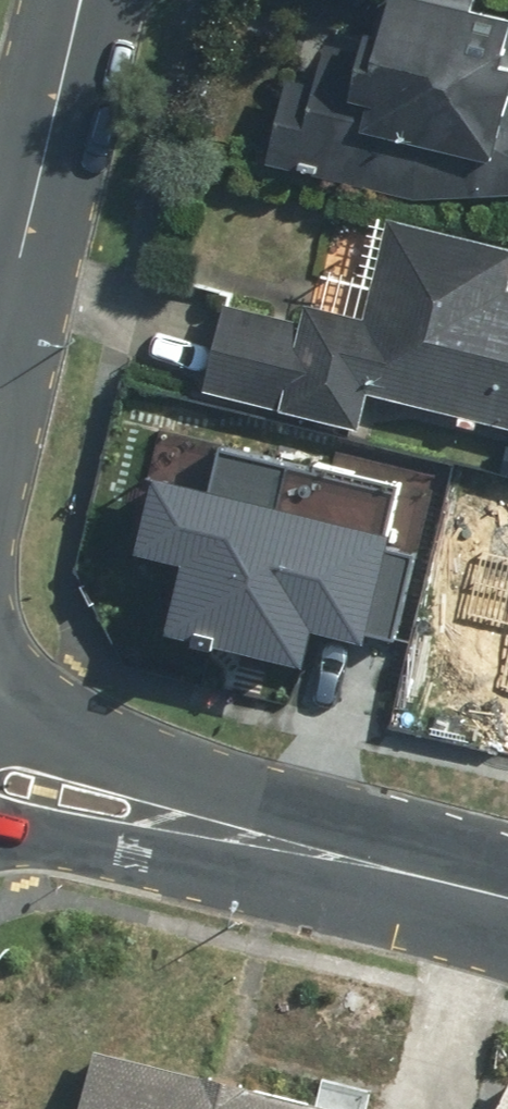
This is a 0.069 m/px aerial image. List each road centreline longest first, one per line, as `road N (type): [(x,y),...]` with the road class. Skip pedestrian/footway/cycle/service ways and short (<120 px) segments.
road 1 (tertiary): [(0,722),(507,864)]
road 2 (tertiary): [(507,960),(0,842)]
road 3 (tertiary): [(83,0),(5,333)]

